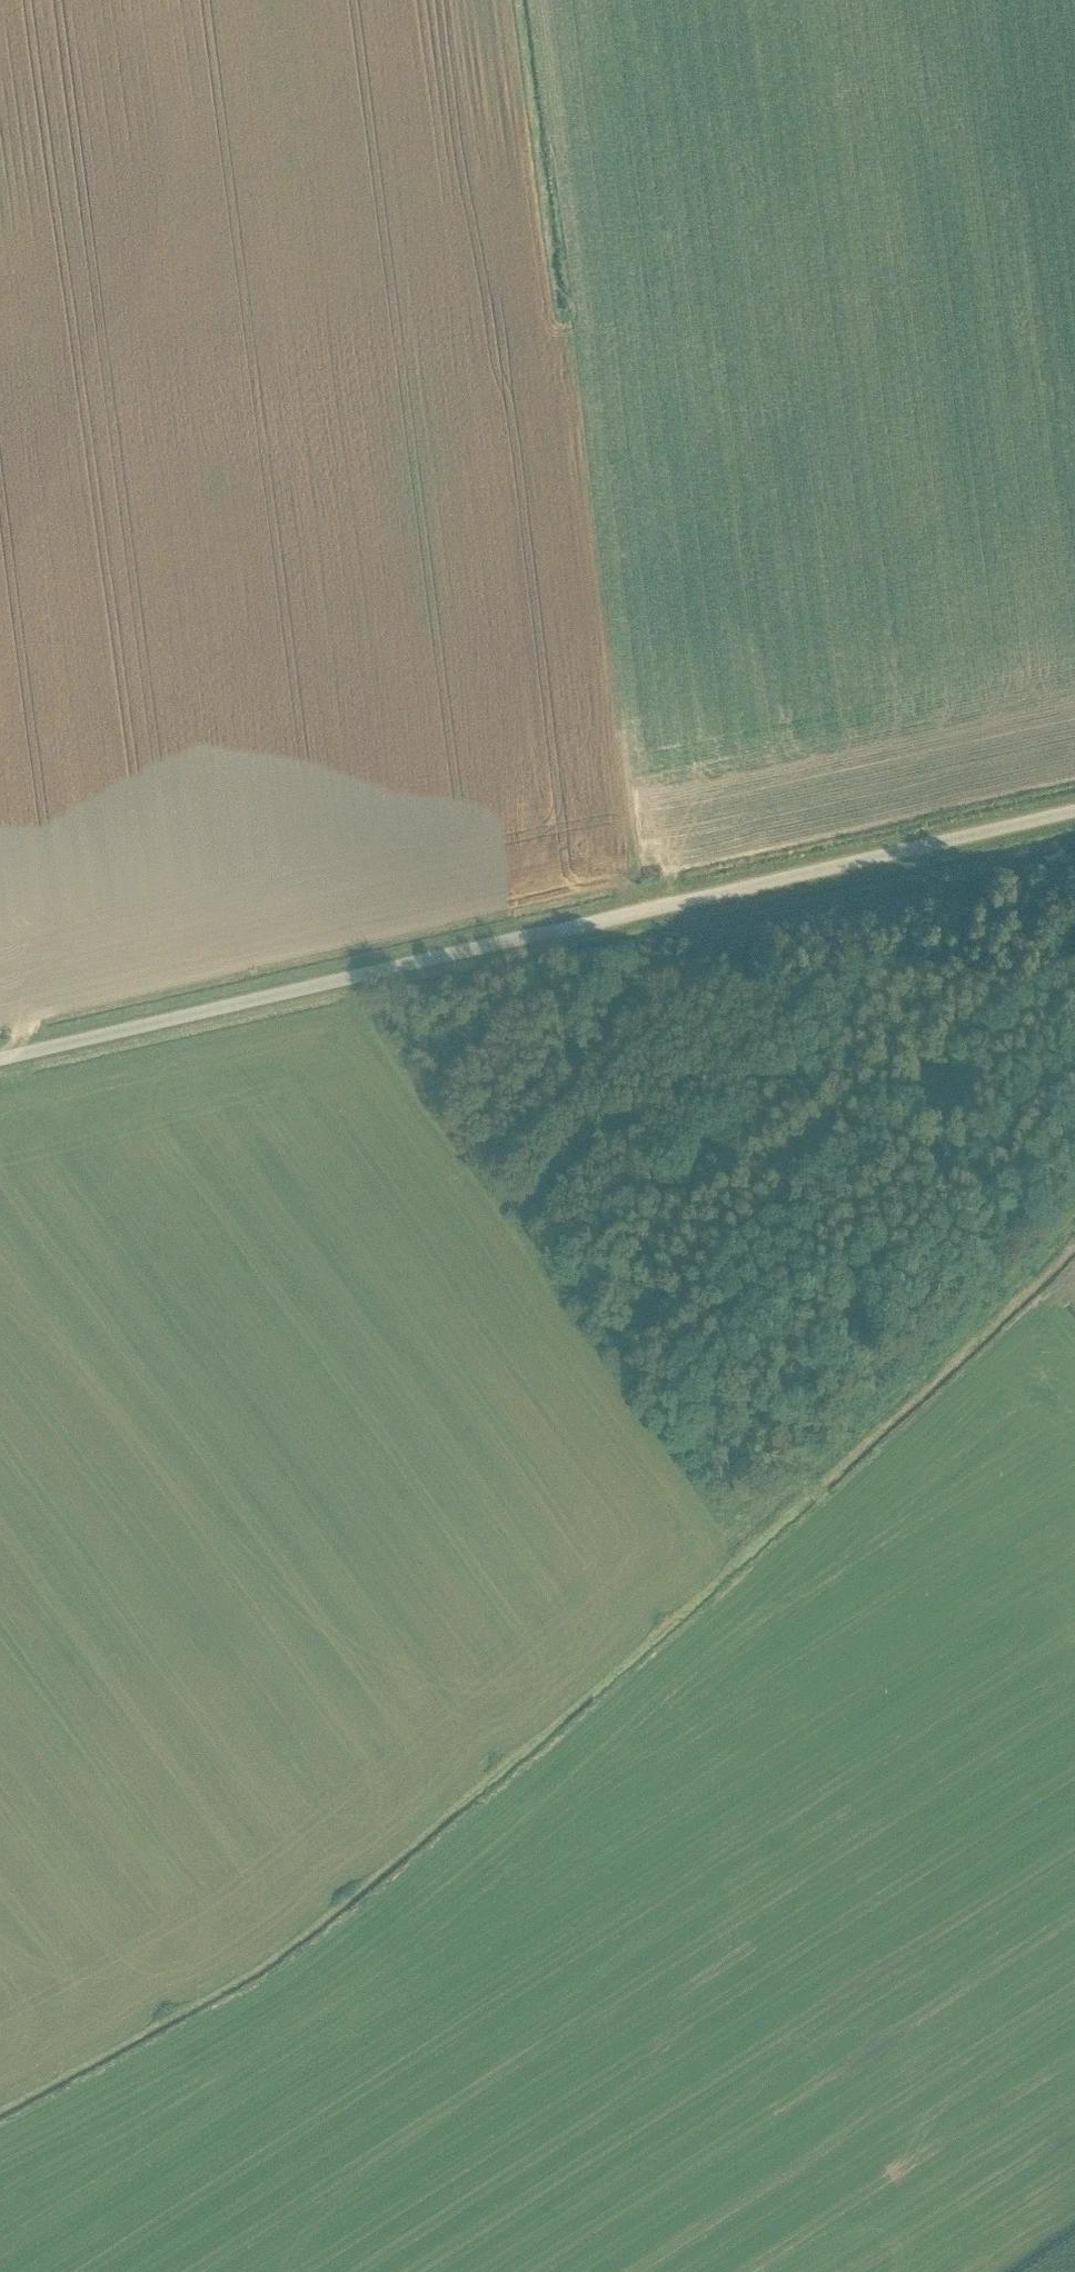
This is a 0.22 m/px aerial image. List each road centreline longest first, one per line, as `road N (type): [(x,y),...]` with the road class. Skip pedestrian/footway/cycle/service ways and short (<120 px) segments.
road 1 (unclassified): [(1074,810),(0,1060)]

